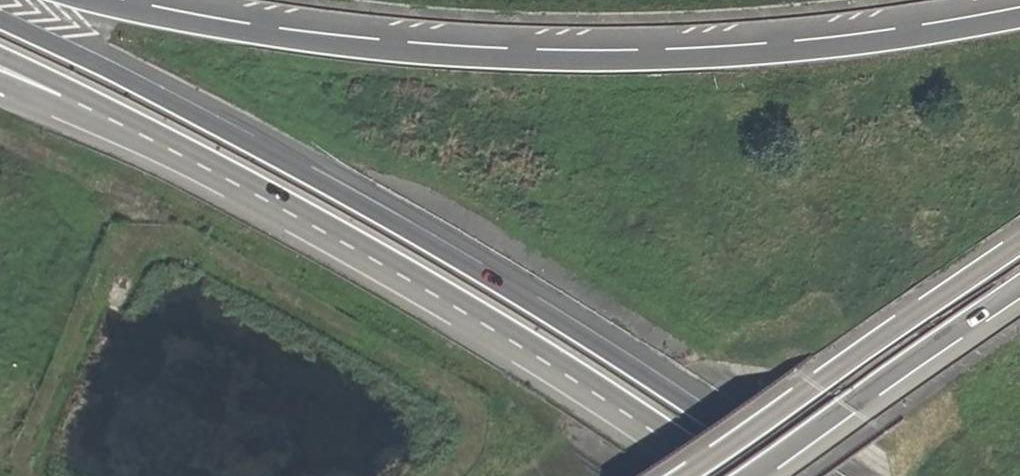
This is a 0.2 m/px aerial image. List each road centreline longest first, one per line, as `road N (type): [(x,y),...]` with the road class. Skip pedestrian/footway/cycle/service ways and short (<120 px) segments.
road 1 (trunk): [(1019,14),(704,58),(517,61),(270,40),(84,0)]
road 2 (trunk): [(787,475),(497,284),(283,163),(0,22)]
road 3 (trunk): [(150,130),(421,277),(735,475)]
road 4 (trunk): [(1019,243),(677,475)]
road 5 (trunk): [(747,475),(1019,293)]
road 6 (trunk): [(0,56),(150,130)]
road 7 (trunk): [(0,78),(150,130)]

